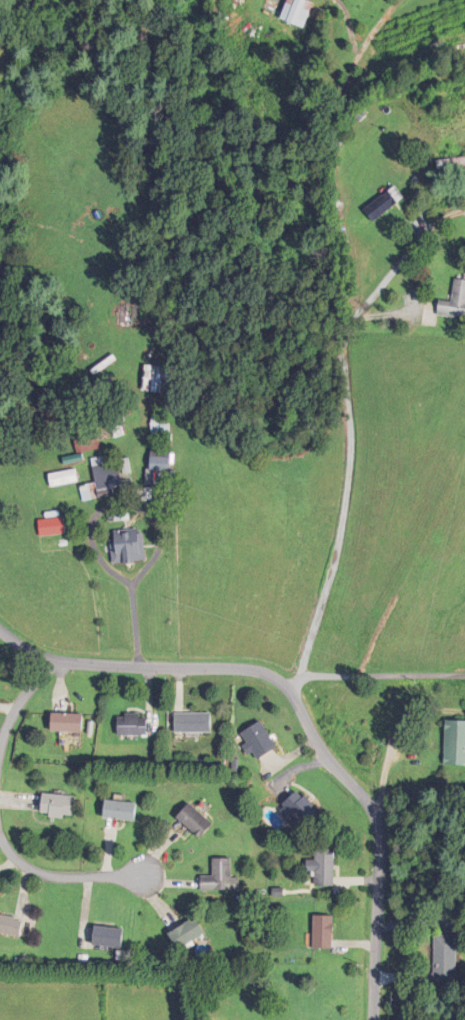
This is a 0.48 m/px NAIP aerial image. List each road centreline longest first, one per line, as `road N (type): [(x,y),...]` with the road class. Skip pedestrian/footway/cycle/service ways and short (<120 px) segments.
road 1 (residential): [(371,1019),(380,831),(373,808),(308,726),(293,688),(256,669),(62,663),(0,631)]
road 2 (residential): [(464,210),(425,234),(346,342),(348,503),(293,688)]
road 3 (residential): [(300,676),(464,676)]
road 4 (residential): [(146,876),(48,877),(14,859),(0,839)]

